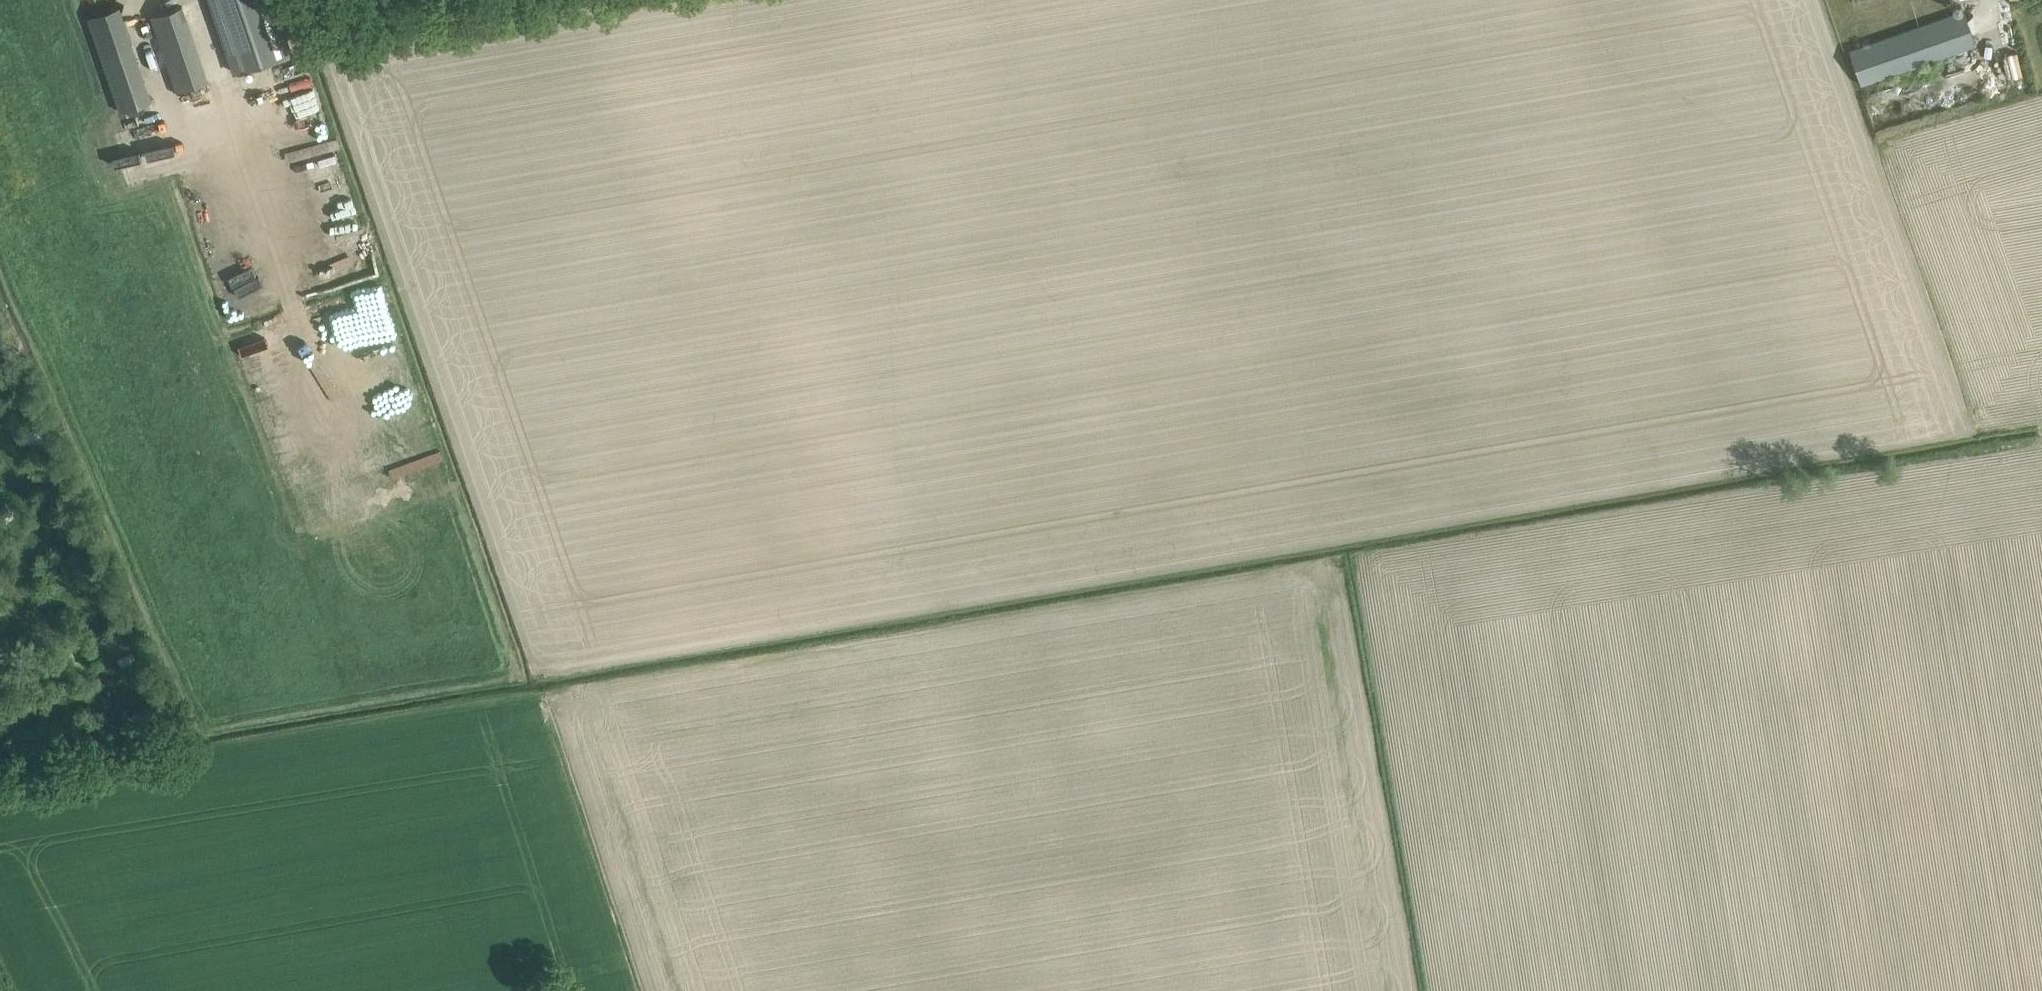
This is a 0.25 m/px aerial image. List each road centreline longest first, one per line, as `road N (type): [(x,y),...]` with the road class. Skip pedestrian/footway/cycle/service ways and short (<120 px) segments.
road 1 (track): [(335,0),(349,13),(382,17),(478,0)]

